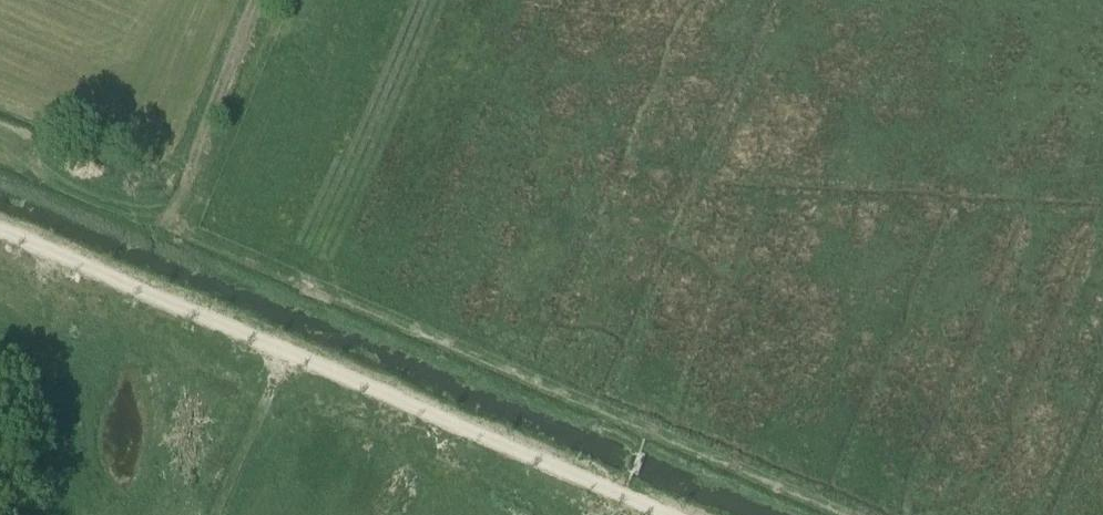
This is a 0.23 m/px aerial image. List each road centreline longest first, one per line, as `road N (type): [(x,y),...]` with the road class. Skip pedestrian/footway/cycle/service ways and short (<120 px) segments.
road 1 (track): [(852,514),(162,227),(260,0)]
road 2 (unclassified): [(681,514),(0,227)]
road 3 (track): [(286,348),(215,514)]

